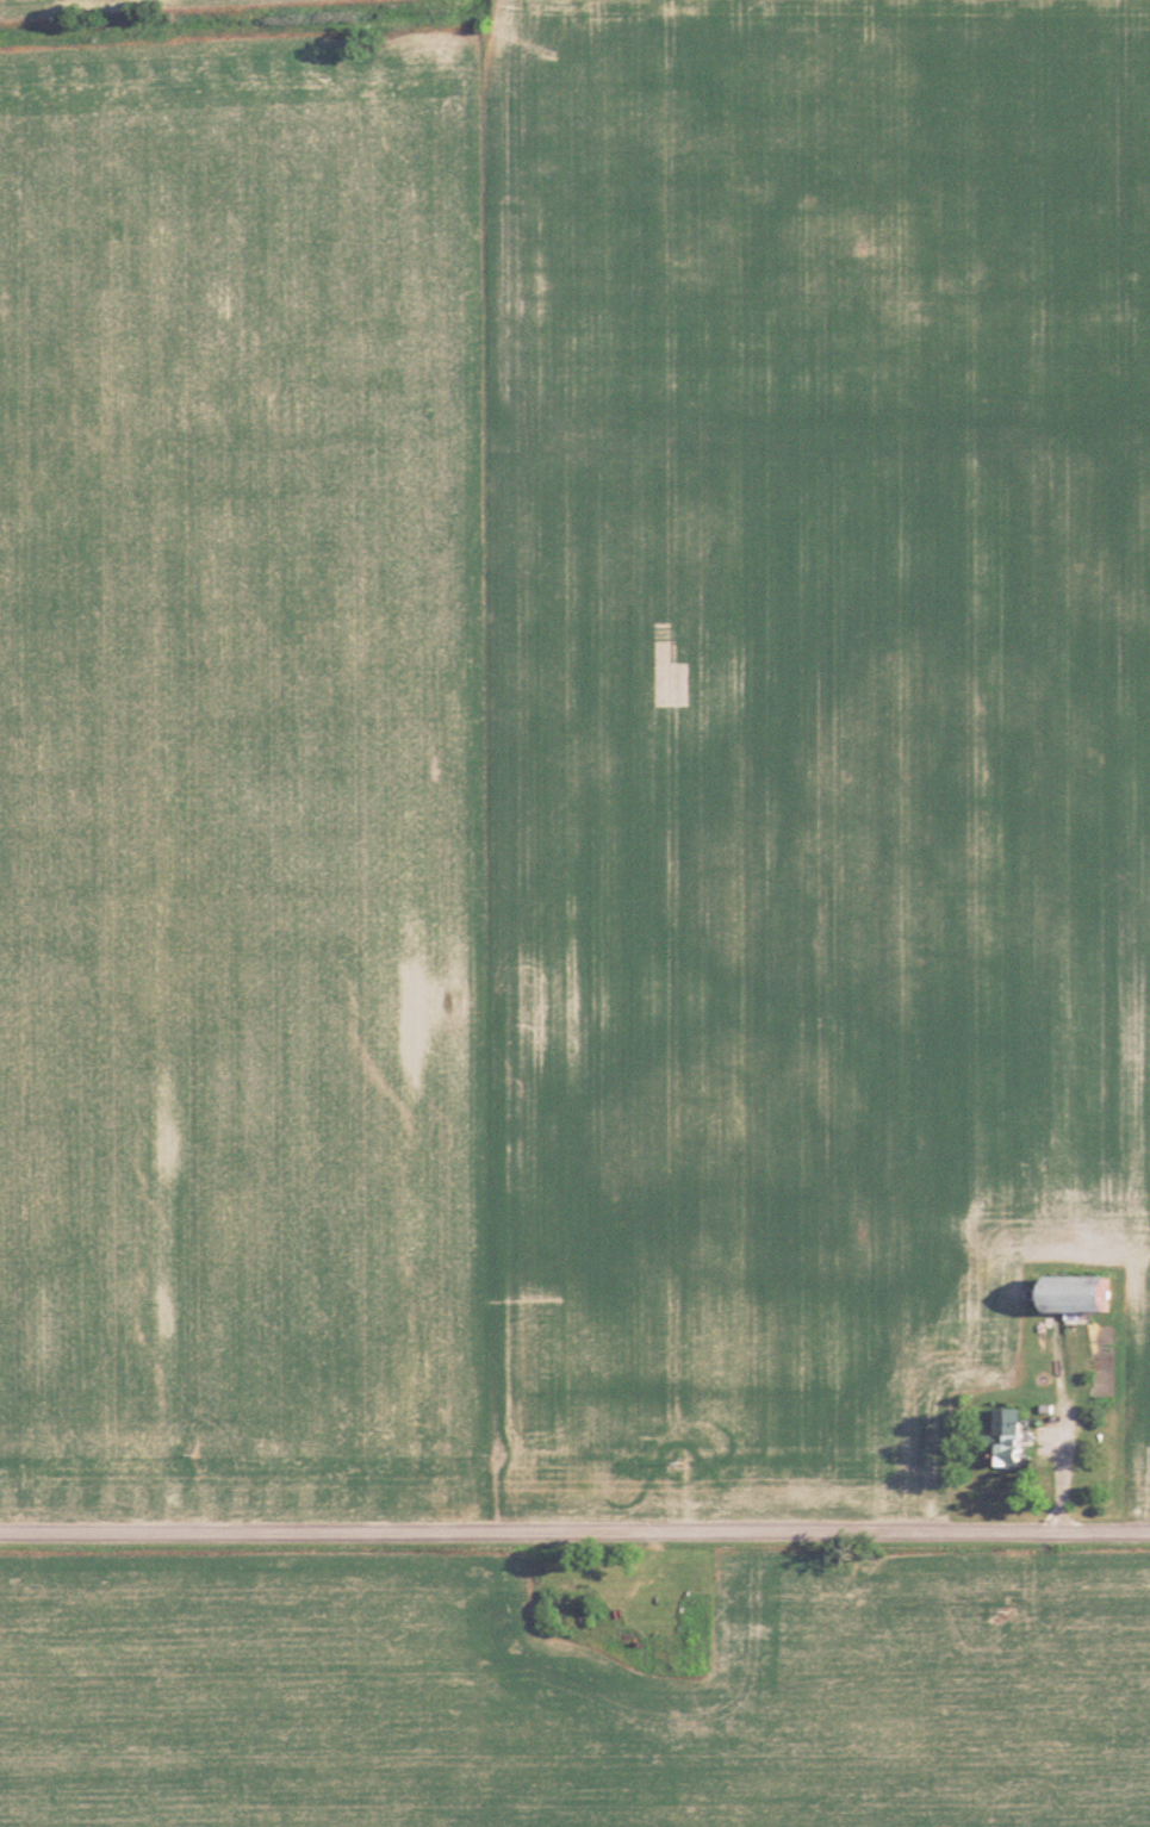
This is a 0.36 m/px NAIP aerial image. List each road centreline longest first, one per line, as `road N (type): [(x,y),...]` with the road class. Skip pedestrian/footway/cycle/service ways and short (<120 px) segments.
road 1 (residential): [(0,1534),(1149,1536)]

